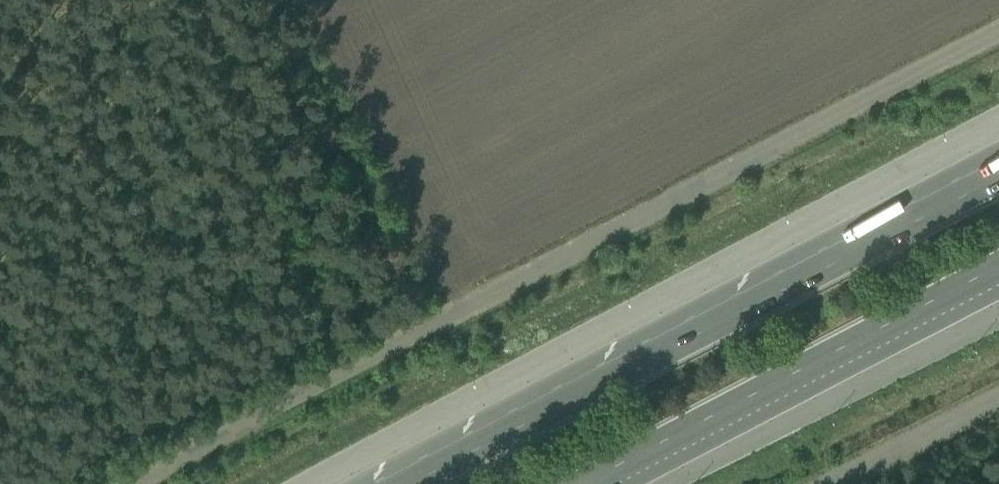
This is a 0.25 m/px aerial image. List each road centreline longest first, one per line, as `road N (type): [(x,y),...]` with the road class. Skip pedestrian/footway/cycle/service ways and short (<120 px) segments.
road 1 (unclassified): [(998,28),(138,483)]
road 2 (motorway): [(998,169),(400,483)]
road 3 (motorway): [(584,483),(998,265)]

